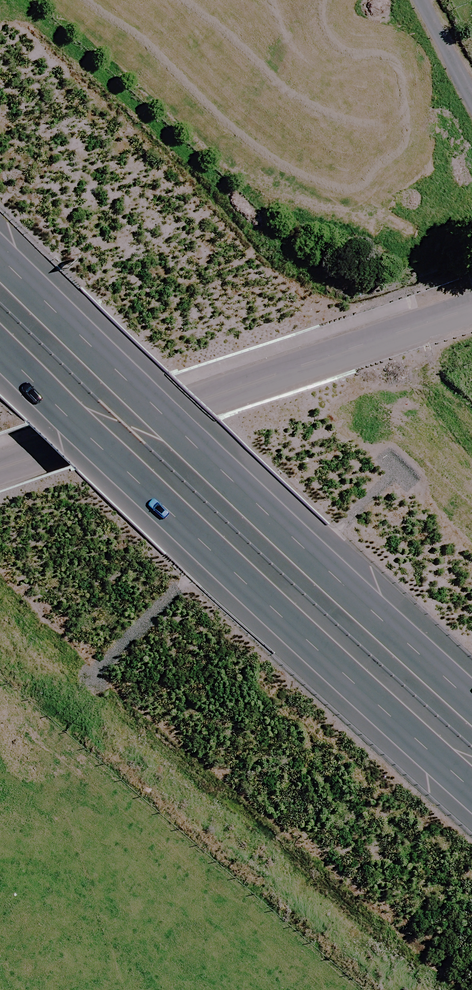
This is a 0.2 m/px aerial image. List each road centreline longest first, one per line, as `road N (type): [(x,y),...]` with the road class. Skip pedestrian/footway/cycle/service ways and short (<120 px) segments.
road 1 (motorway): [(0,246),(471,691)]
road 2 (motorway): [(471,761),(0,341)]
road 3 (residential): [(428,323),(0,468)]

